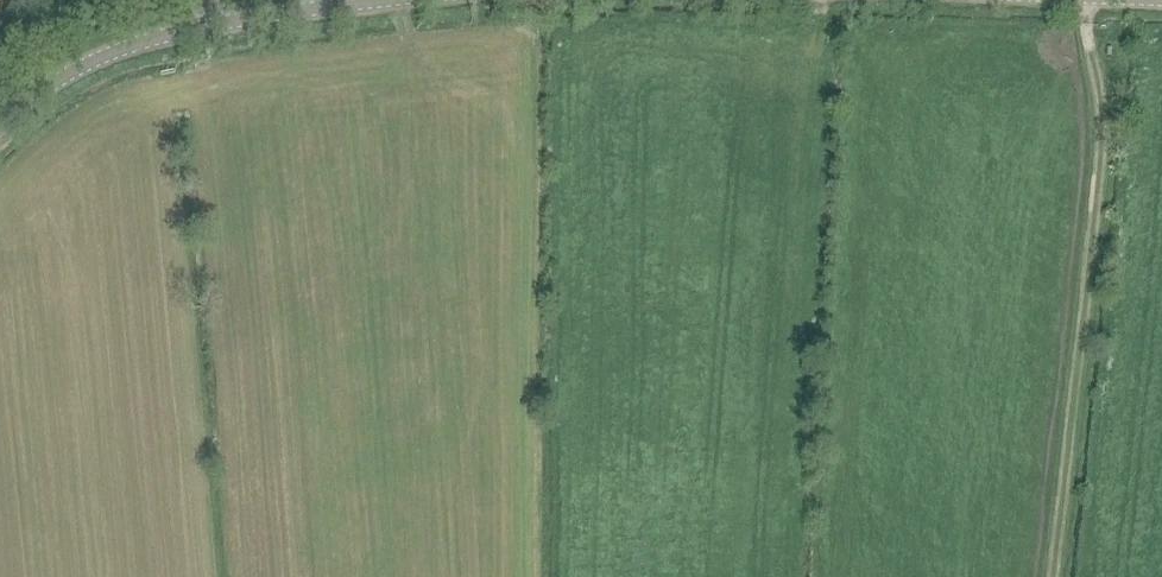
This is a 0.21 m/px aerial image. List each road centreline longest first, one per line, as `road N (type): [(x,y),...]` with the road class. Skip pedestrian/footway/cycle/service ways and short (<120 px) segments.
road 1 (tertiary): [(0,125),(50,81),(126,44),(372,0)]

